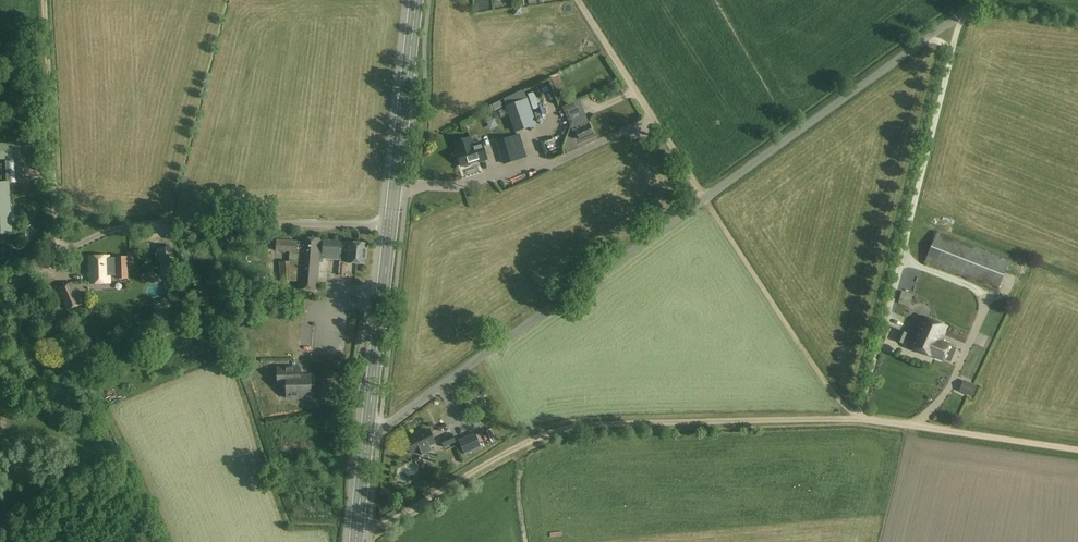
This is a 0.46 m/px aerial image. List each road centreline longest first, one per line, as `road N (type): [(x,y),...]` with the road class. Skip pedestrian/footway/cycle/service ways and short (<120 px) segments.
road 1 (track): [(356,538),(527,441),(587,425),(875,418),(1077,451)]
road 2 (unclassified): [(961,14),(855,418),(801,351),(706,198)]
road 3 (unclassified): [(367,439),(706,198)]
road 4 (unclassified): [(56,261),(96,236),(157,223),(391,225)]
road 5 (unclassified): [(706,198),(961,14)]
road 6 (track): [(41,269),(170,541)]
road 7 (unclassified): [(44,0),(56,261)]
road 8 (unclassified): [(706,198),(579,0)]
road 9 (secondary): [(391,225),(415,0)]
road 10 (secondary): [(367,439),(391,225)]

